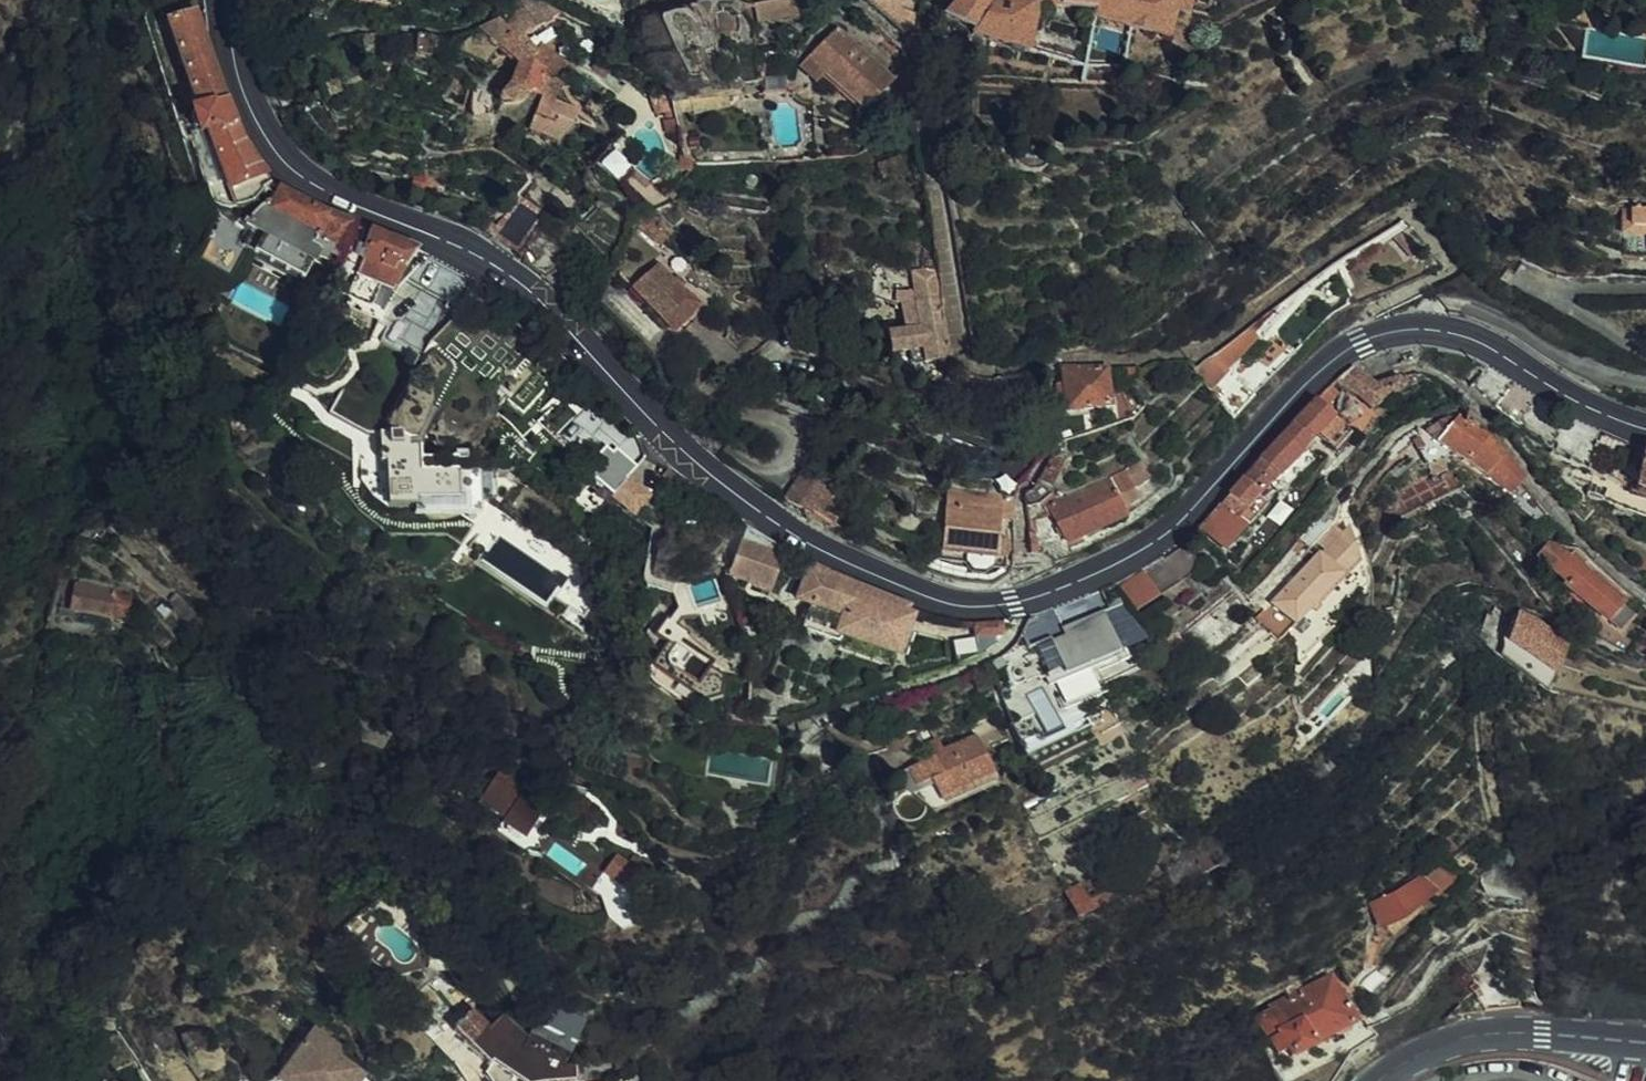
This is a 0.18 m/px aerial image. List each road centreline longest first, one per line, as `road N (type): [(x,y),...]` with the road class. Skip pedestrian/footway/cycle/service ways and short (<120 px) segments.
road 1 (secondary): [(224,0),(255,115),(275,152),(305,178),(504,272),(747,502),(845,561),(923,591),(973,603),(1013,601),(1133,551),(1177,524),(1318,371),(1344,351),(1406,329),(1476,340),(1582,404),(1645,427)]
road 2 (primary): [(1378,1080),(1413,1054),(1459,1039),(1506,1033),(1645,1041)]

